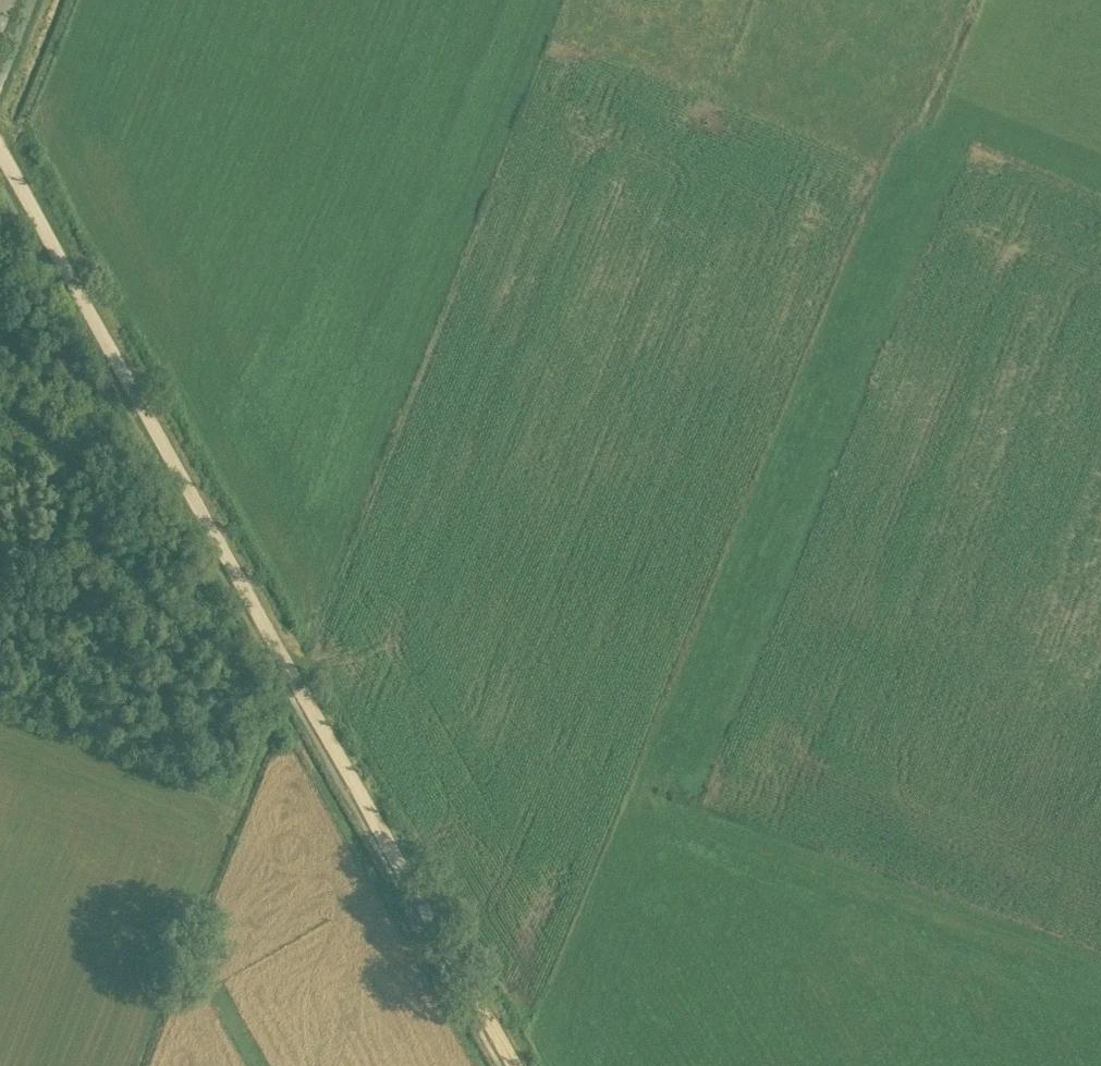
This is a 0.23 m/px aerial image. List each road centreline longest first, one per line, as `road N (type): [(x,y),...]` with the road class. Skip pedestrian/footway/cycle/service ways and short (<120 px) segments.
road 1 (track): [(0,156),(514,1065)]

